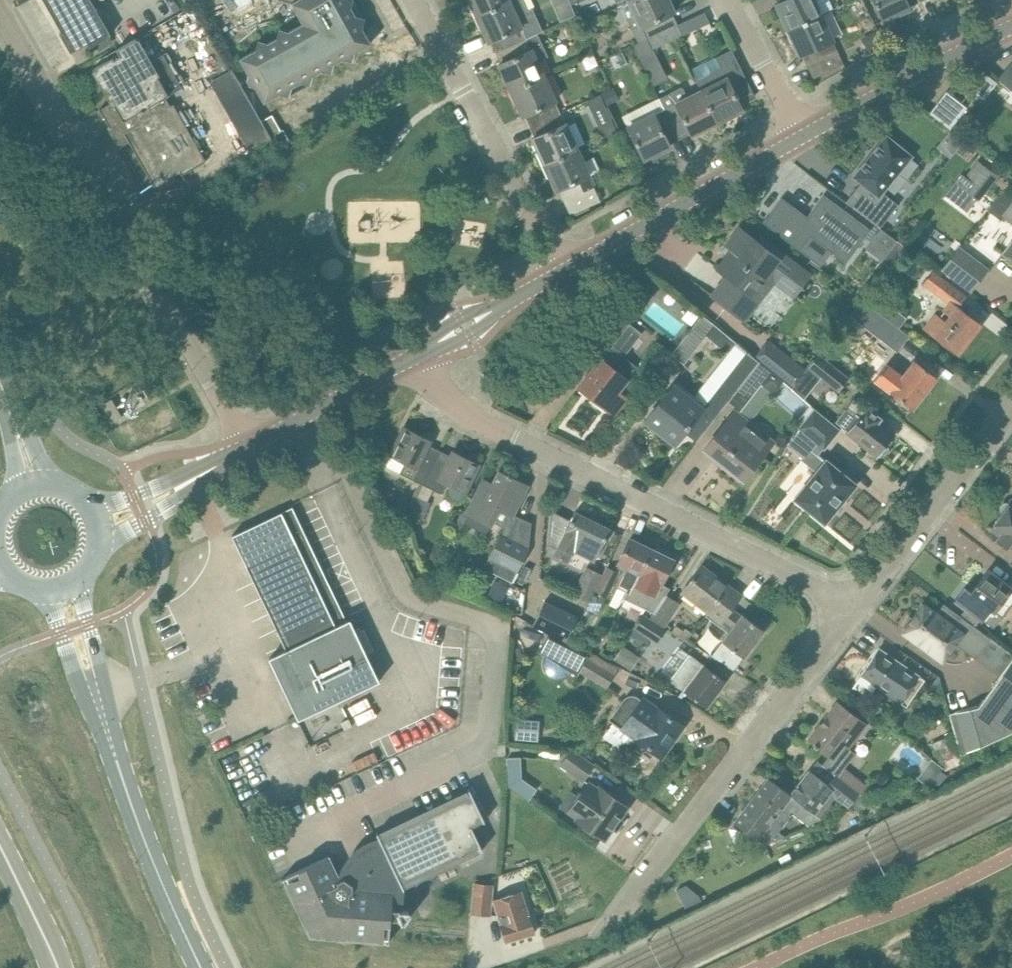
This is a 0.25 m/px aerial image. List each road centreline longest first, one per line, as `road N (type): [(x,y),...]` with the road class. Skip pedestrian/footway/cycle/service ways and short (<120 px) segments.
road 1 (residential): [(859,606),(481,418),(440,391),(415,354)]
road 2 (residential): [(248,450),(0,2)]
road 3 (residential): [(610,921),(859,606)]
road 4 (residential): [(561,273),(412,0)]
road 5 (tertiary): [(201,967),(151,856),(100,700)]
road 6 (unclassified): [(561,273),(803,137)]
road 7 (residential): [(859,606),(1011,407)]
road 8 (unclassified): [(803,137),(1011,26)]
road 9 (unclassified): [(248,450),(415,354)]
road 10 (unclassified): [(415,354),(561,273)]
road 11 (residential): [(803,137),(729,0)]
road 12 (tertiary): [(62,967),(0,847)]
road 13 (unclassified): [(102,542),(208,471)]
road 14 (tertiary): [(100,700),(78,581)]
road 15 (tertiary): [(50,590),(100,700)]

